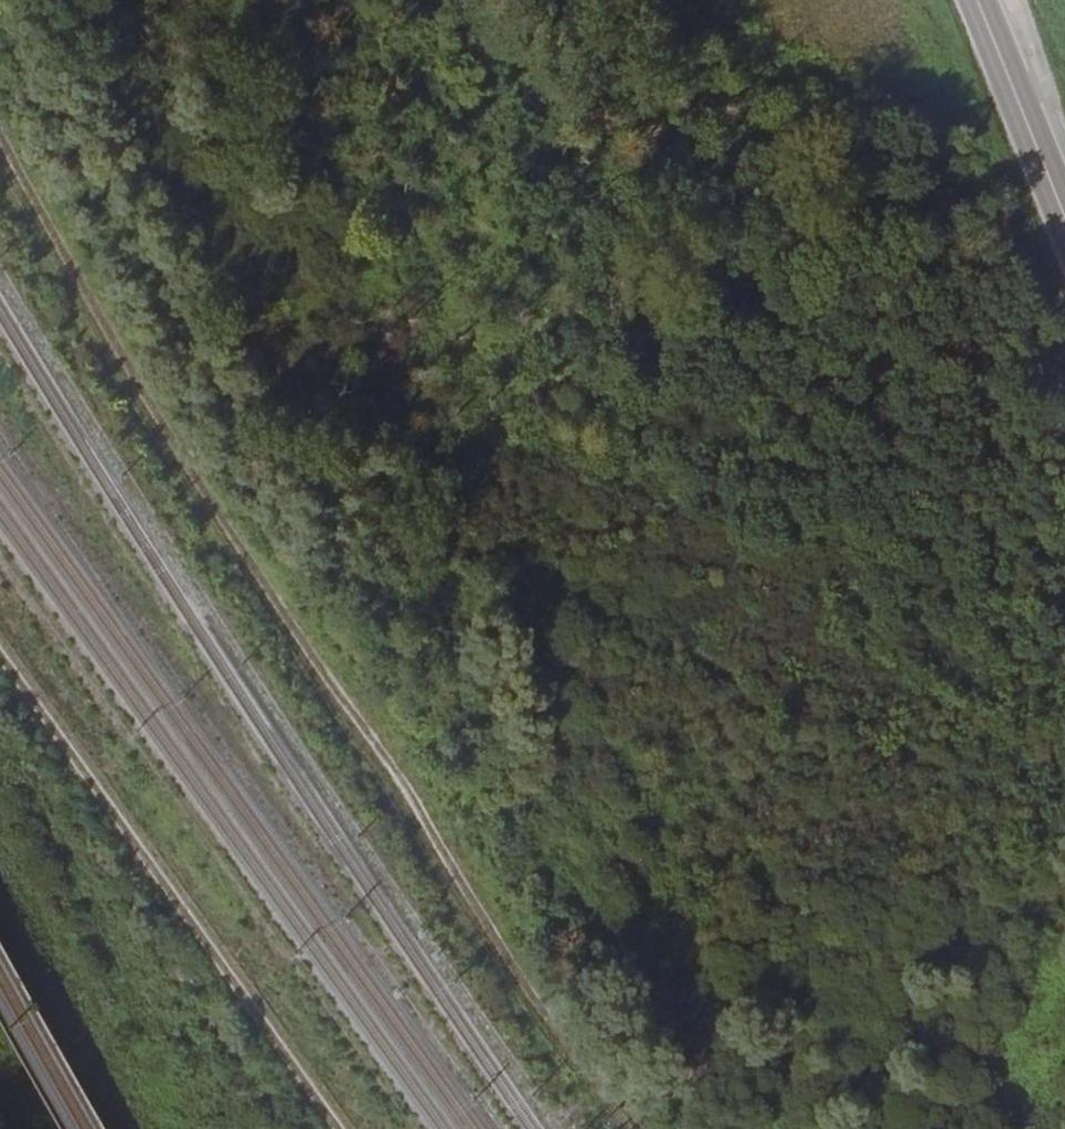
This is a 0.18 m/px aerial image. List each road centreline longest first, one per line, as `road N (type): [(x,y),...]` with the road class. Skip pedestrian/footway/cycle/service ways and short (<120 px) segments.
road 1 (track): [(648,1128),(523,978),(389,759),(119,354),(0,133)]
road 2 (track): [(0,653),(333,1128)]
road 3 (secondary): [(977,0),(1064,221)]

